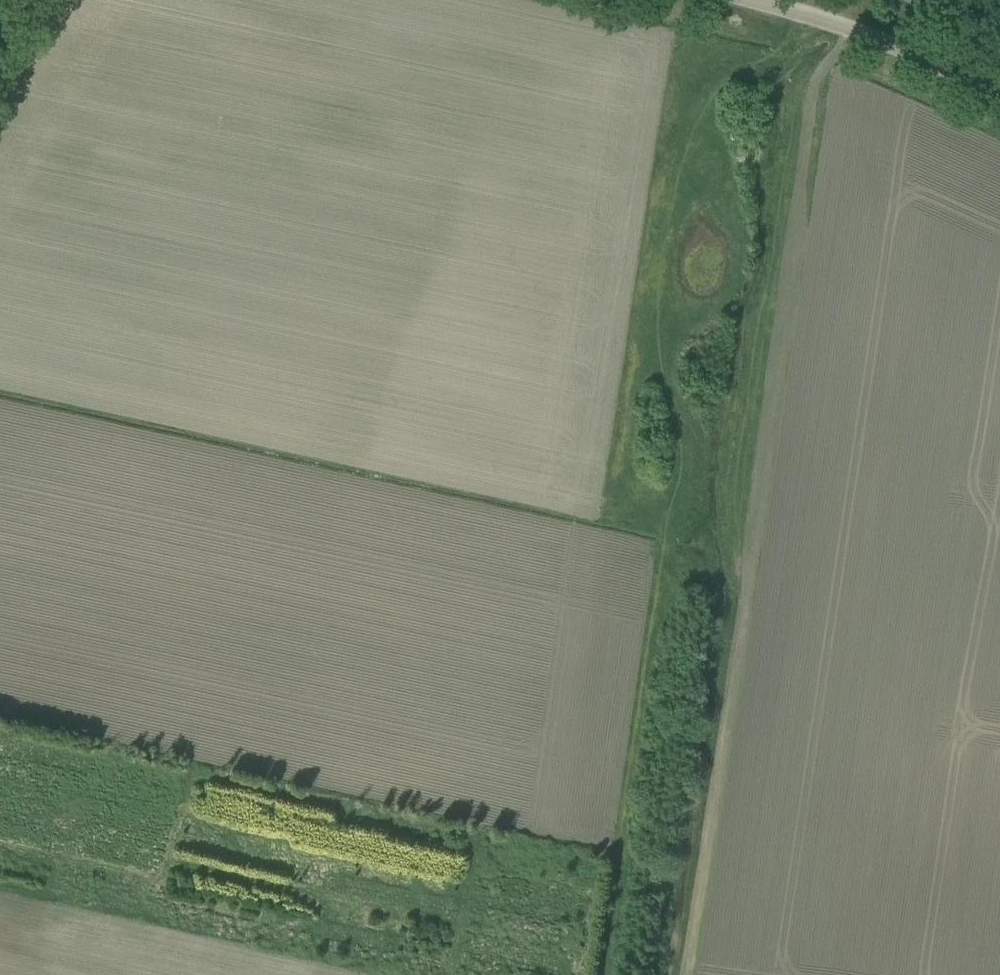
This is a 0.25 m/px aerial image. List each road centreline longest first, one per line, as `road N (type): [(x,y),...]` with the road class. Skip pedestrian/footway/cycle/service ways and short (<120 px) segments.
road 1 (unclassified): [(999,98),(842,24),(751,0)]

